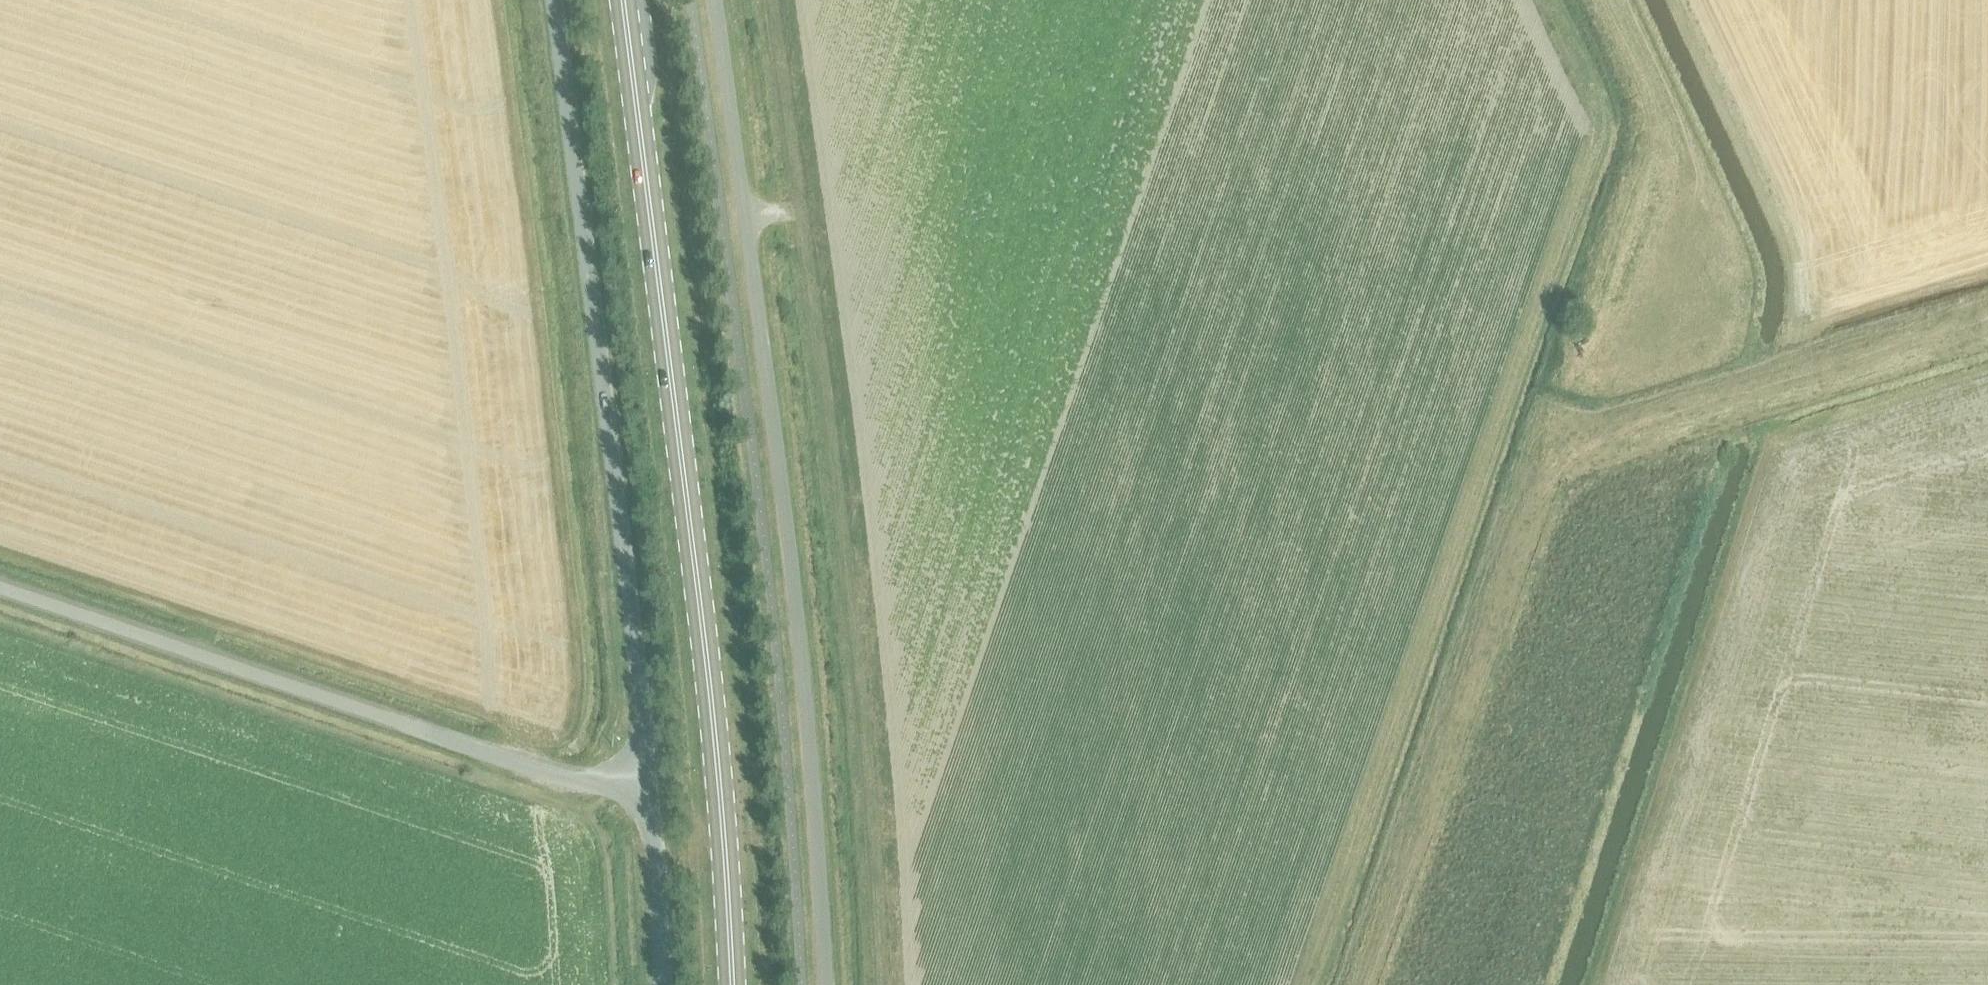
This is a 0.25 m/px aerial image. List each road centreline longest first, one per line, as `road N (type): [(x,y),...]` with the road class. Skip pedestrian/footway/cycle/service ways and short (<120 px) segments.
road 1 (track): [(1987,319),(1555,455),(1355,984)]
road 2 (unclassified): [(711,0),(802,656),(826,984)]
road 3 (secondary): [(732,984),(704,642),(623,0)]
road 4 (unclassified): [(648,777),(553,0)]
road 5 (unclassified): [(648,777),(572,780),(0,590)]
road 6 (unclassified): [(663,984),(648,777)]

